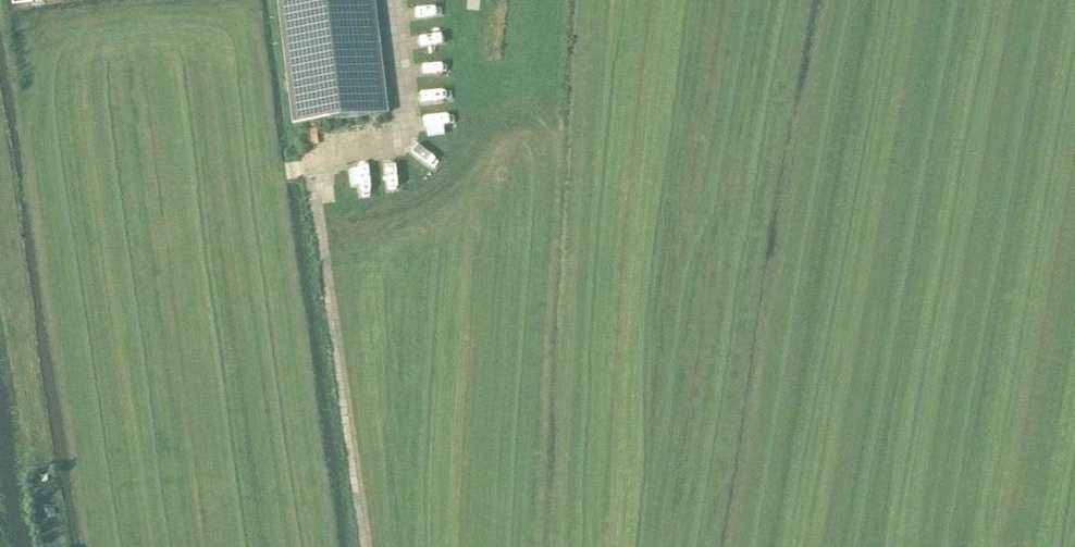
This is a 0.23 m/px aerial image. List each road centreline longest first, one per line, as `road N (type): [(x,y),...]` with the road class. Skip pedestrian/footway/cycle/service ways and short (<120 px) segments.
road 1 (track): [(365,546),(311,144)]

